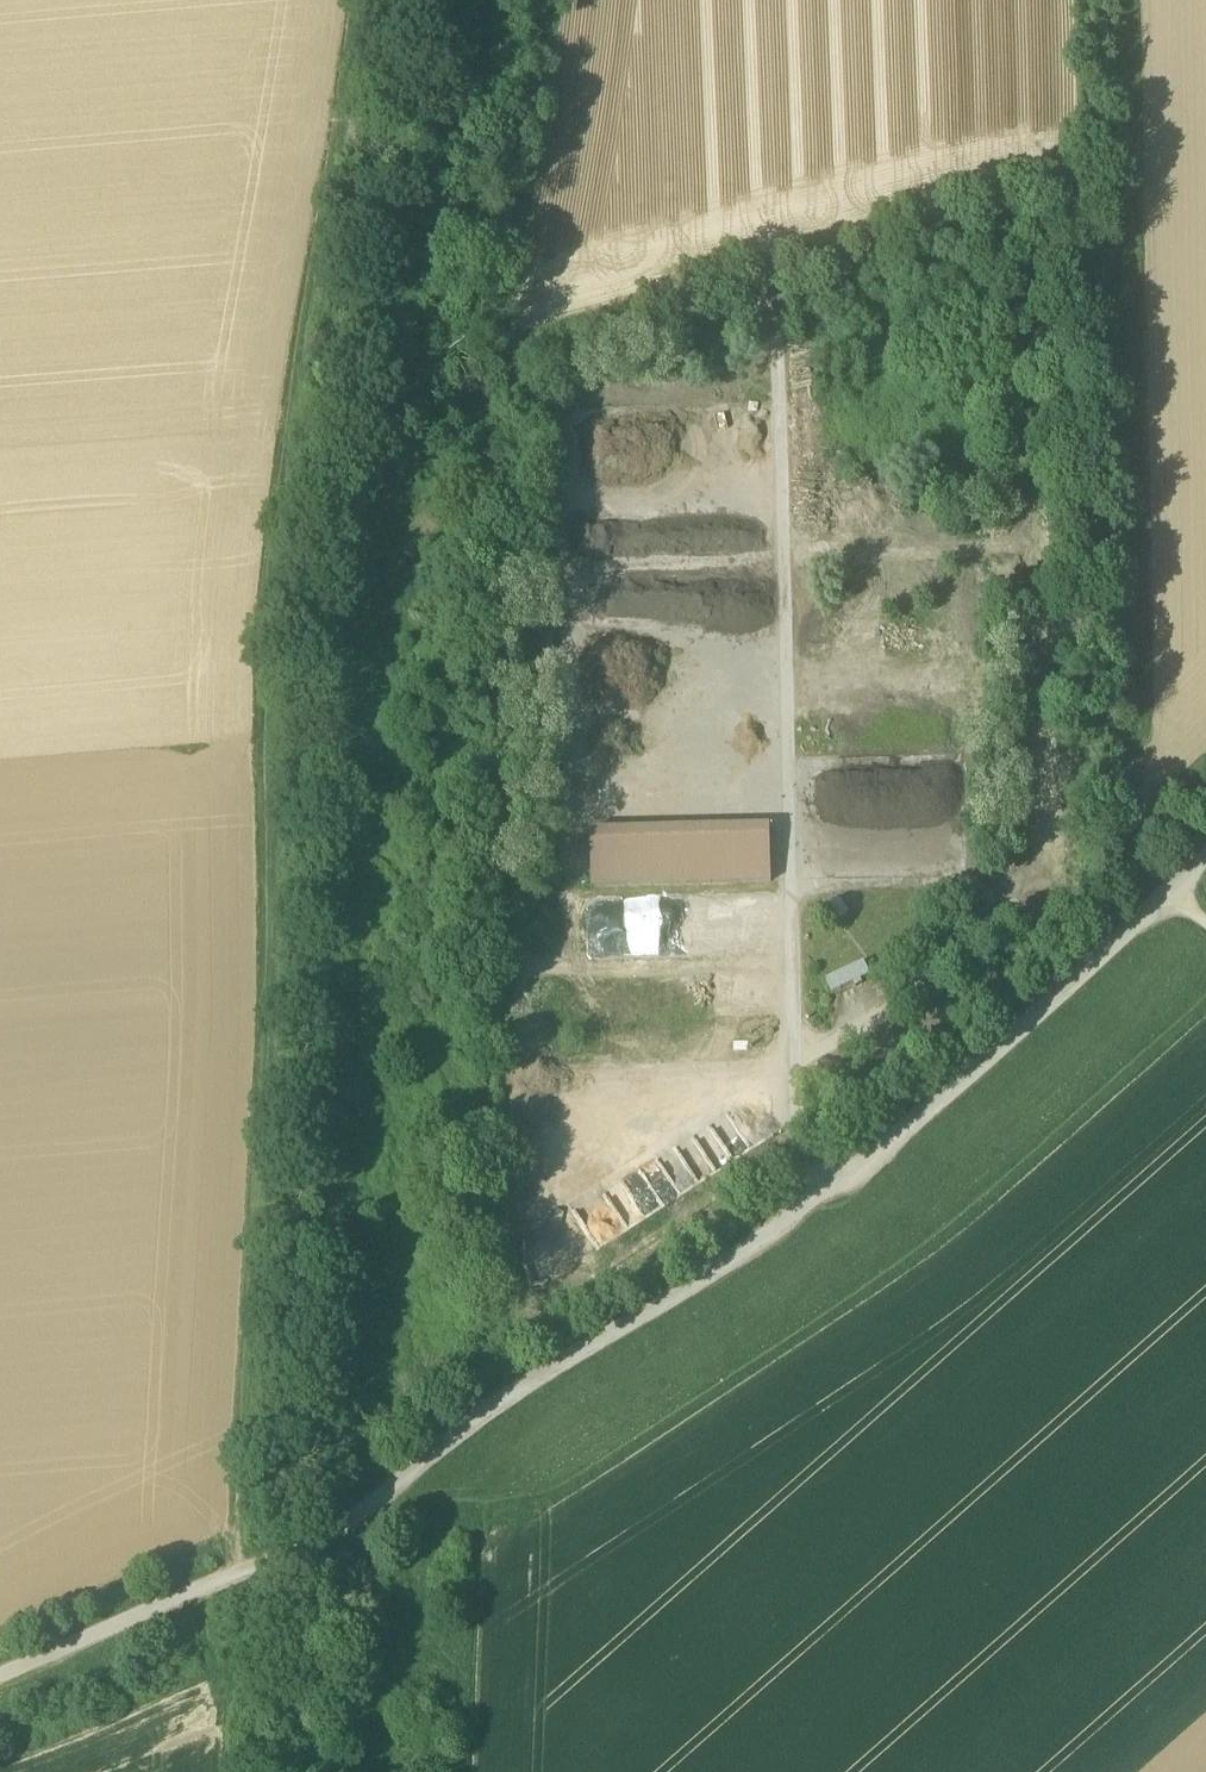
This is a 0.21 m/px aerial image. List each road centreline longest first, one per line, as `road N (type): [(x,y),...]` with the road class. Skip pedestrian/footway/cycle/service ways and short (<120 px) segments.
road 1 (track): [(245,1571),(269,1014),(269,662),(299,376),(360,0)]
road 2 (track): [(818,1197),(595,1348),(480,1415),(327,1544),(0,1678)]
road 3 (track): [(818,1197),(984,1062),(1176,886)]

